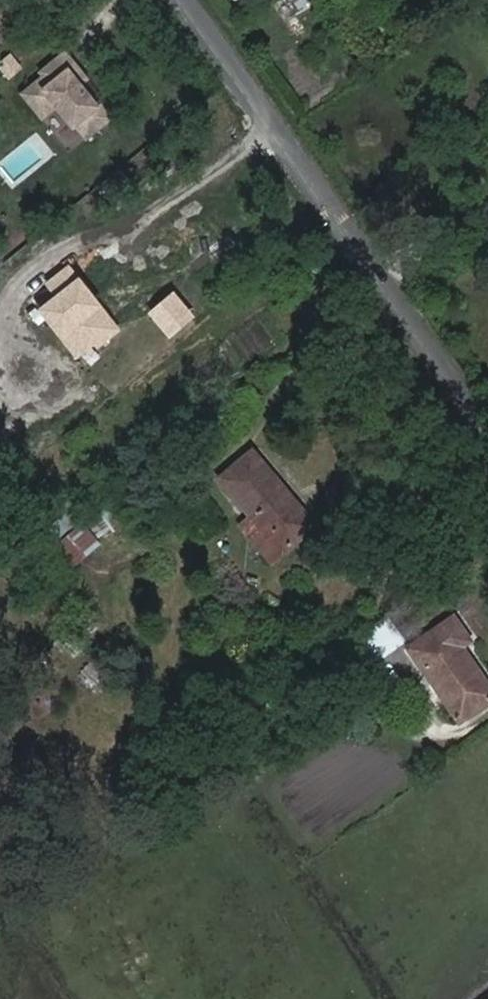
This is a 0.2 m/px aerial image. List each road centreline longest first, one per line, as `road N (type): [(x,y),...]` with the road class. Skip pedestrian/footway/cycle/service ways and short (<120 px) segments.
road 1 (unclassified): [(487,409),(198,0)]

